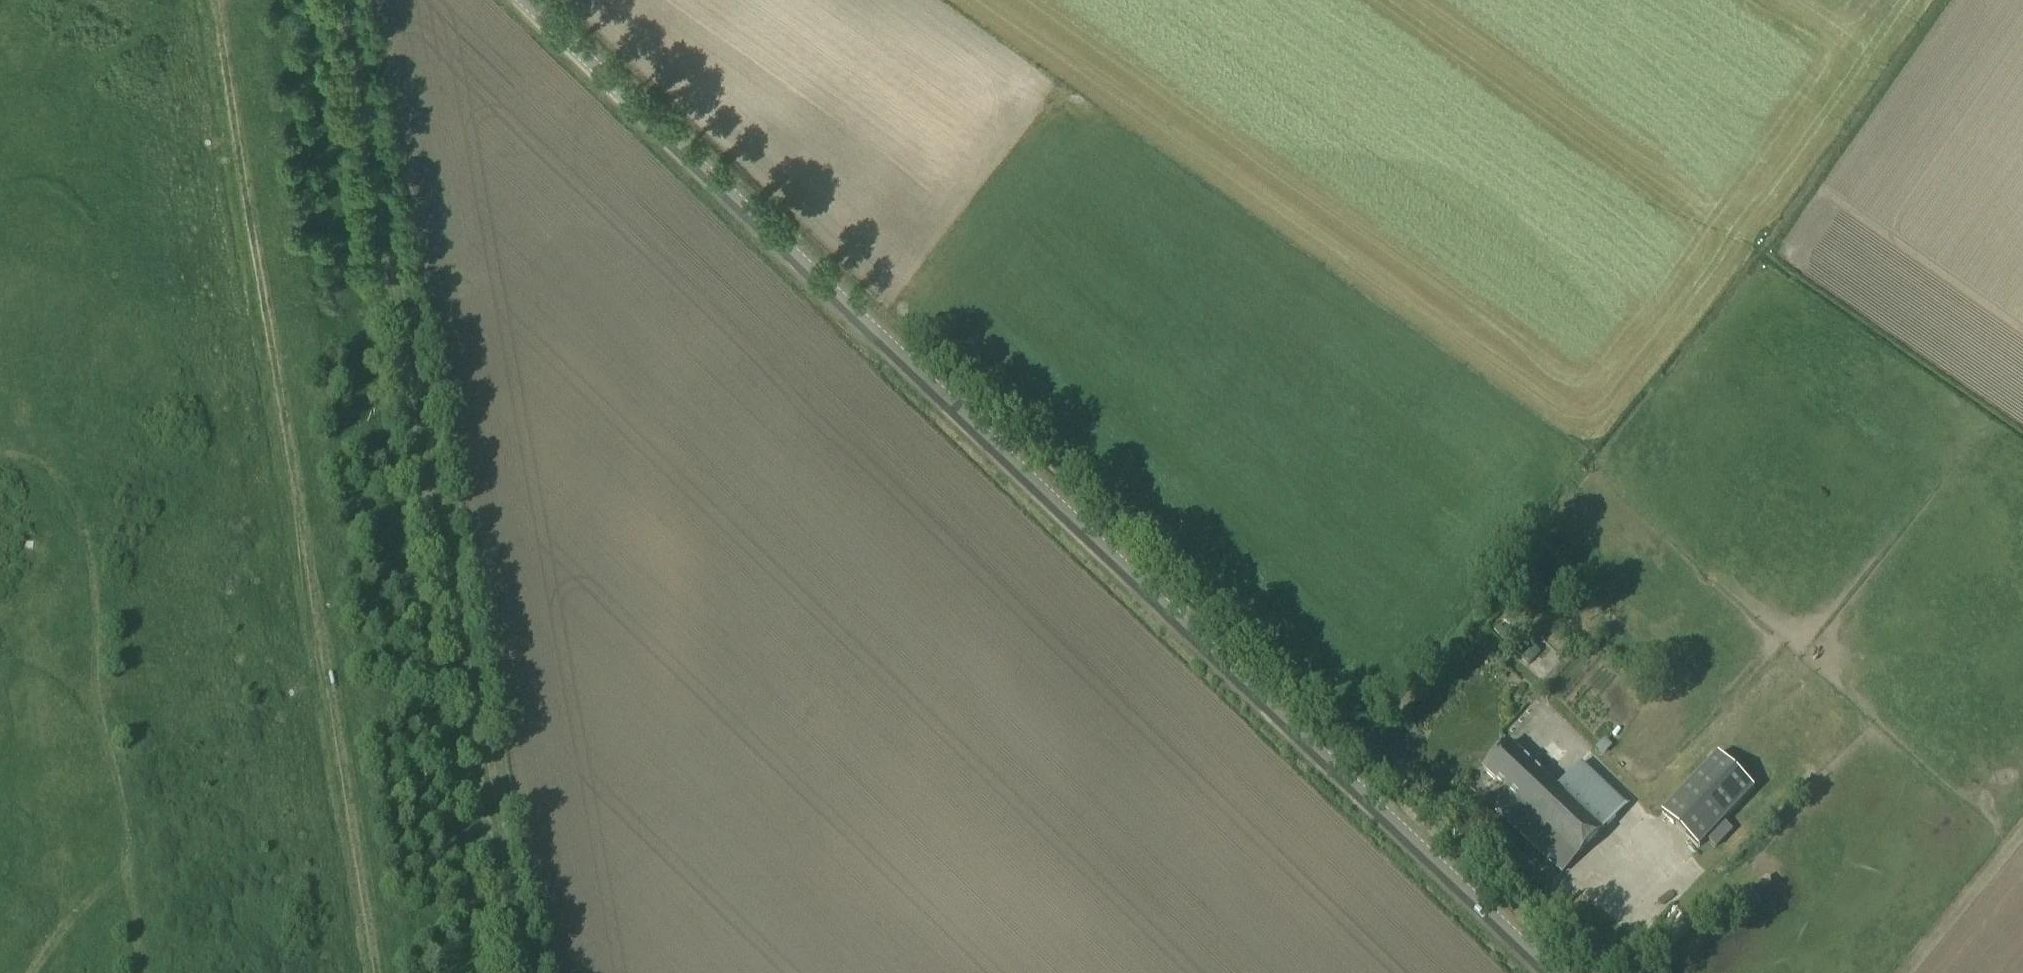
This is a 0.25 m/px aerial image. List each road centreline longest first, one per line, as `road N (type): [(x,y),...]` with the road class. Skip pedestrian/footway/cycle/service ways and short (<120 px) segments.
road 1 (tertiary): [(1548,972),(521,0)]
road 2 (track): [(213,0),(379,972)]

